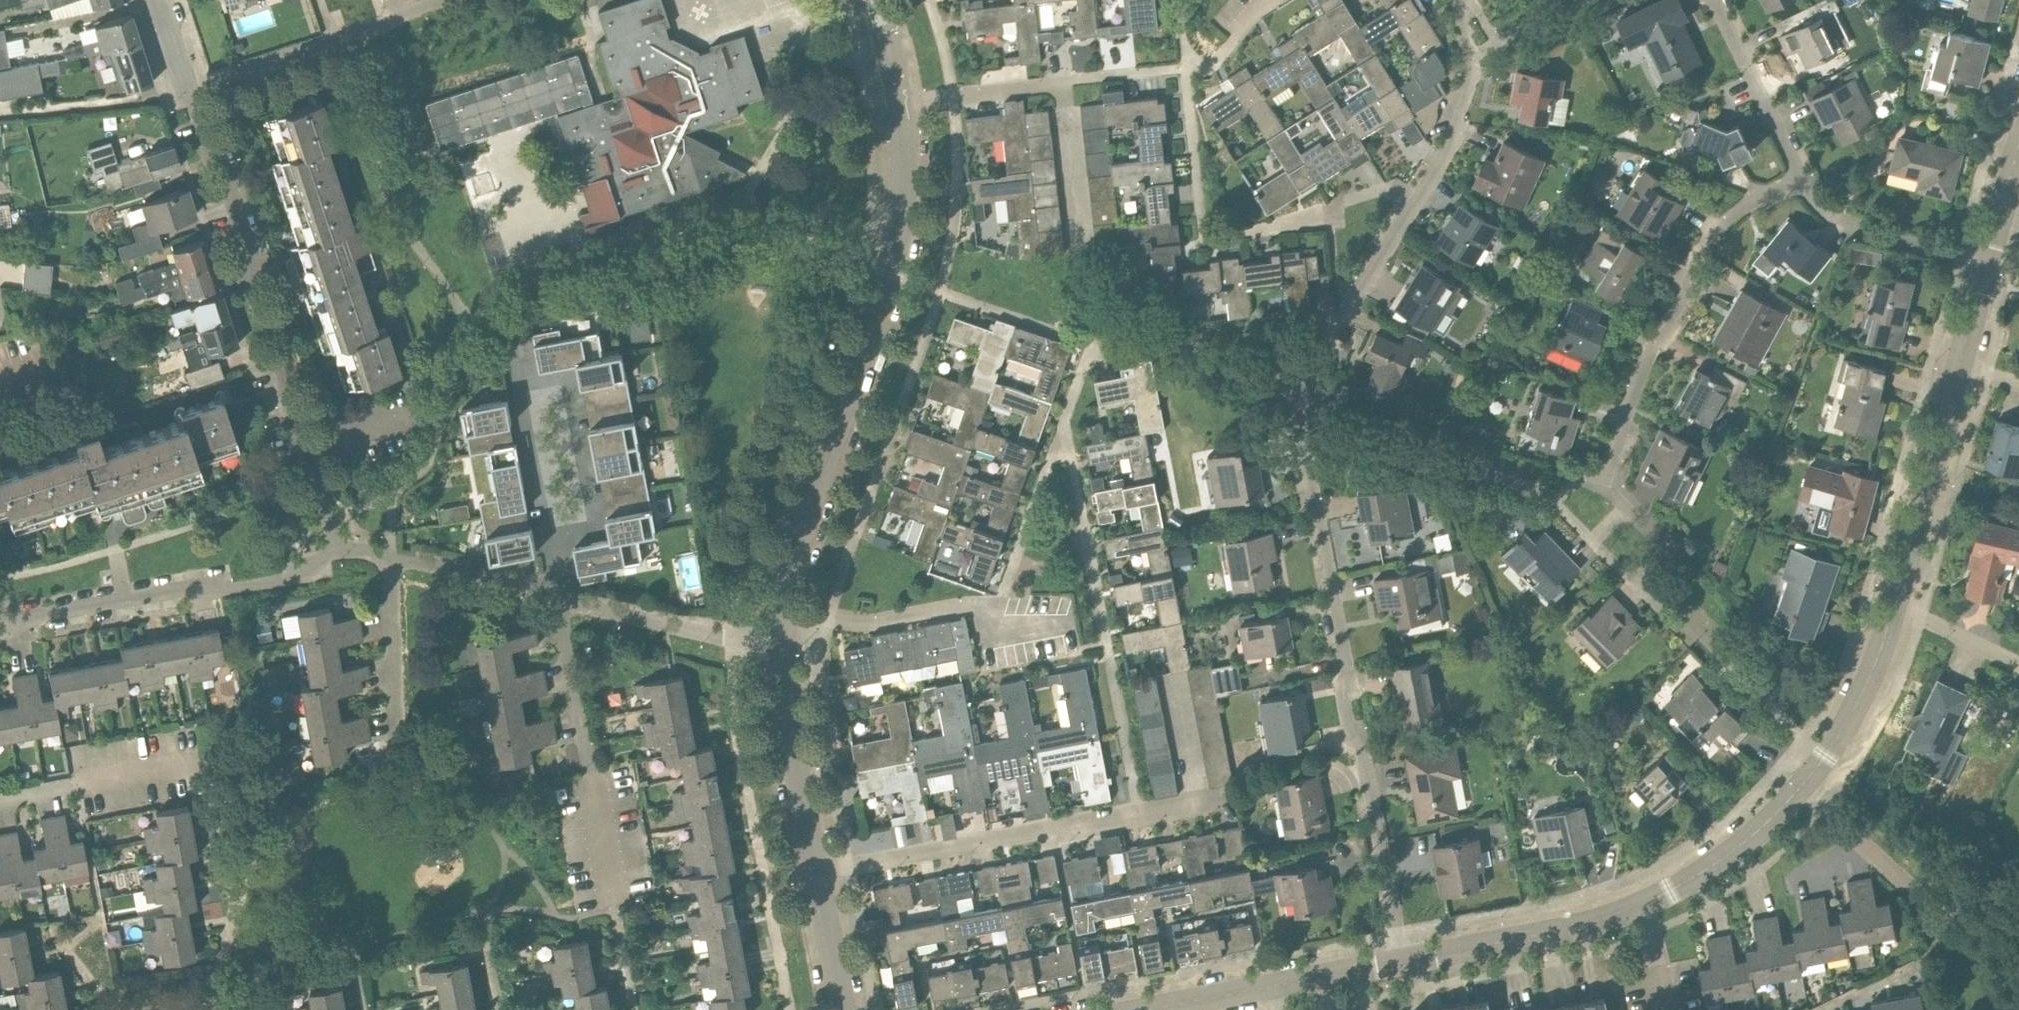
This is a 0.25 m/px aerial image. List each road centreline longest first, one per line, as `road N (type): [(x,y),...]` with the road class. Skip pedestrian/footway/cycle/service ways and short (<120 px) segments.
road 1 (residential): [(1399,961),(1359,742),(1343,704),(1347,686),(1298,396),(1301,375),(1413,204),(1457,121),(1470,57),(1460,0)]
road 2 (residential): [(1399,961),(1581,926),(1643,904),(1731,854),(1807,787),(1845,734),(1897,610)]
road 3 (residential): [(784,609),(797,535),(889,276),(902,103)]
road 4 (residential): [(337,554),(281,369),(288,353),(279,325),(263,318),(249,278),(253,252),(198,117)]
road 5 (residential): [(1668,546),(1609,489),(1628,404),(1703,250),(1752,201),(1801,175)]
road 6 (residential): [(819,873),(1198,805)]
road 7 (residential): [(541,531),(515,386),(569,375),(599,519)]
road 8 (residential): [(12,630),(297,574),(337,554)]
road 9 (residential): [(188,84),(442,0)]
road 10 (residential): [(1148,1009),(1399,961)]
road 11 (residential): [(1897,610),(1960,364)]
road 12 (residential): [(783,646),(552,592)]
road 13 (unclassified): [(819,873),(783,646)]
road 14 (residential): [(1990,264),(1846,226),(1824,212),(1801,175)]
road 15 (residential): [(1801,175),(1715,0)]
road 16 (residential): [(902,103),(1082,78)]
road 17 (residential): [(396,736),(392,556)]
road 18 (residential): [(587,764),(552,592)]
road 19 (residential): [(392,556),(552,592)]
road 20 (unclassified): [(842,1009),(819,873)]
road 21 (residential): [(2018,668),(1897,610)]

